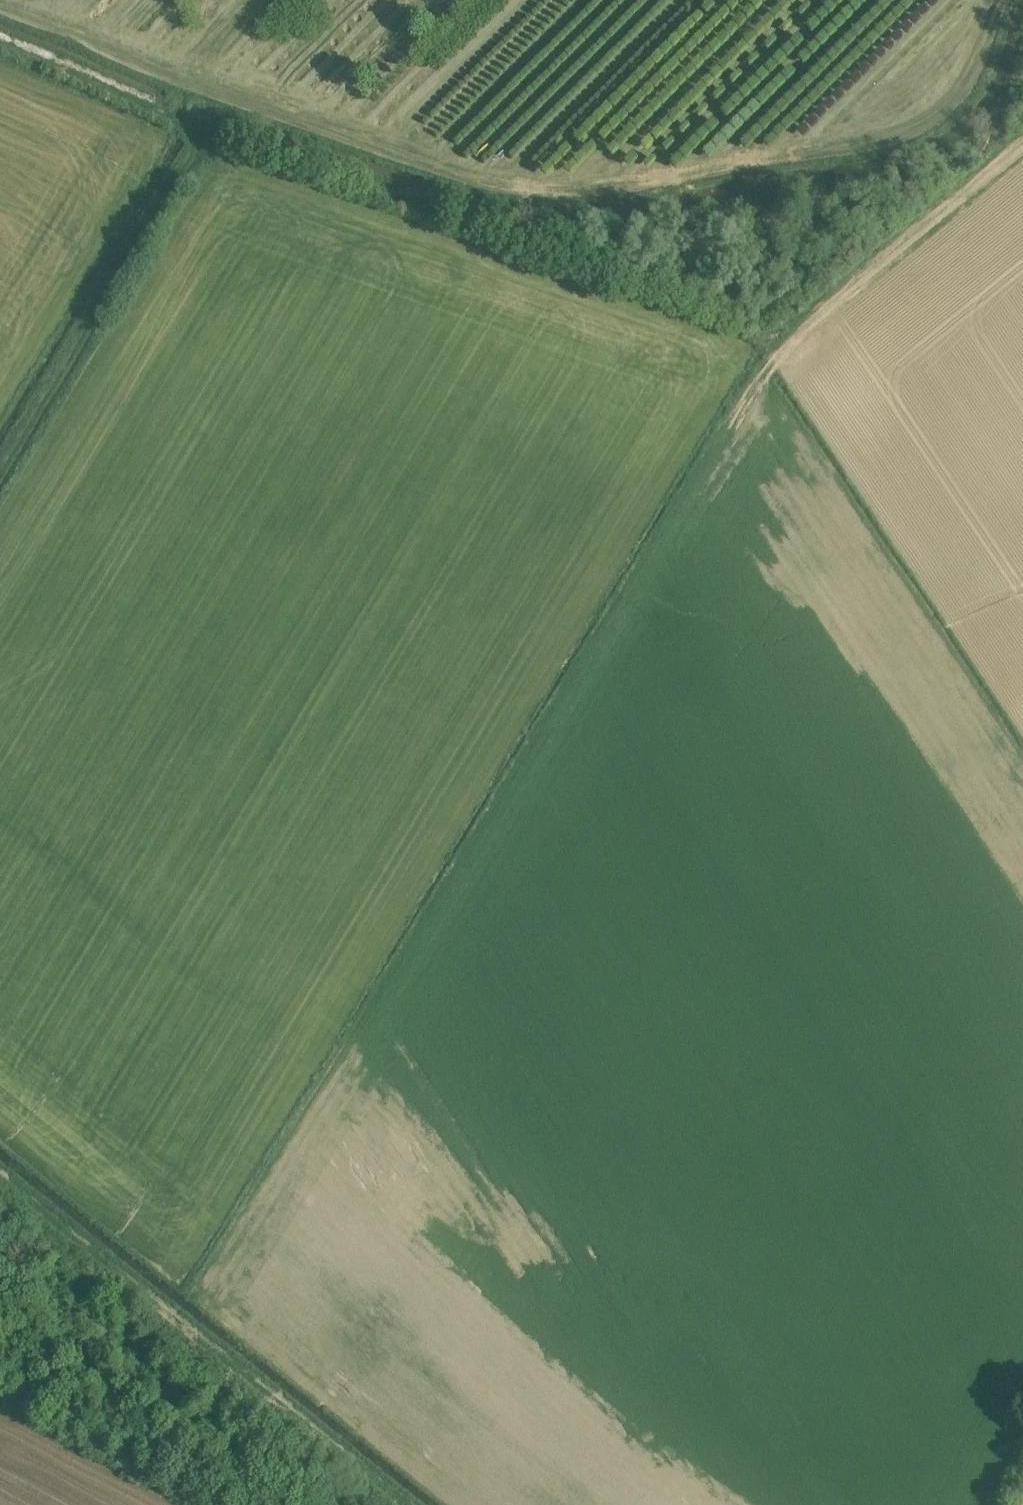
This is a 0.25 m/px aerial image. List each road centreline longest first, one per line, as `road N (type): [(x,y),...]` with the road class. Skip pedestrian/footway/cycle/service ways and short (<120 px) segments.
road 1 (track): [(396,1504),(0,1185)]
road 2 (track): [(0,479),(203,139)]
road 3 (track): [(774,357),(1022,149)]

